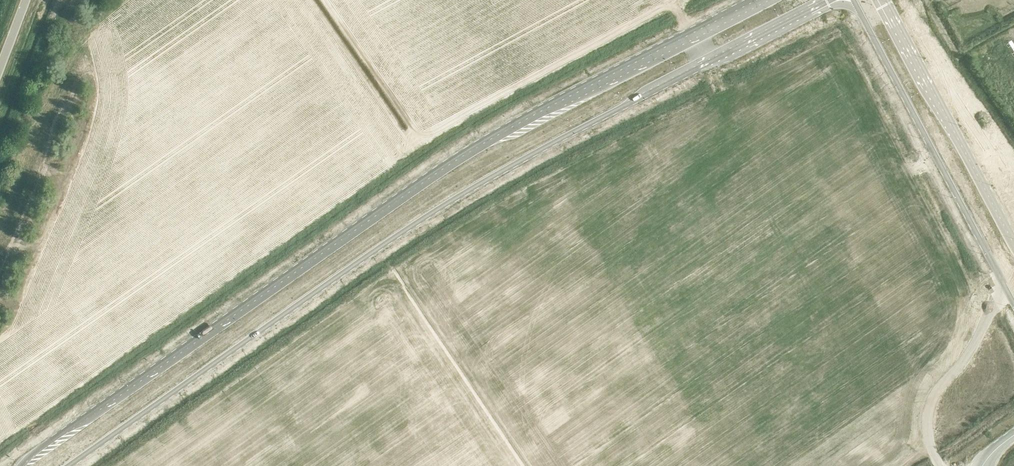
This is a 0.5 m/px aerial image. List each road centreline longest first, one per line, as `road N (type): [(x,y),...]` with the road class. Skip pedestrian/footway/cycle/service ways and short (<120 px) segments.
road 1 (tertiary): [(69,465),(421,220),(825,0)]
road 2 (tertiary): [(772,0),(476,149),(21,465)]
road 3 (tertiary): [(854,0),(1013,304)]
road 4 (tertiary): [(1013,241),(885,0)]

